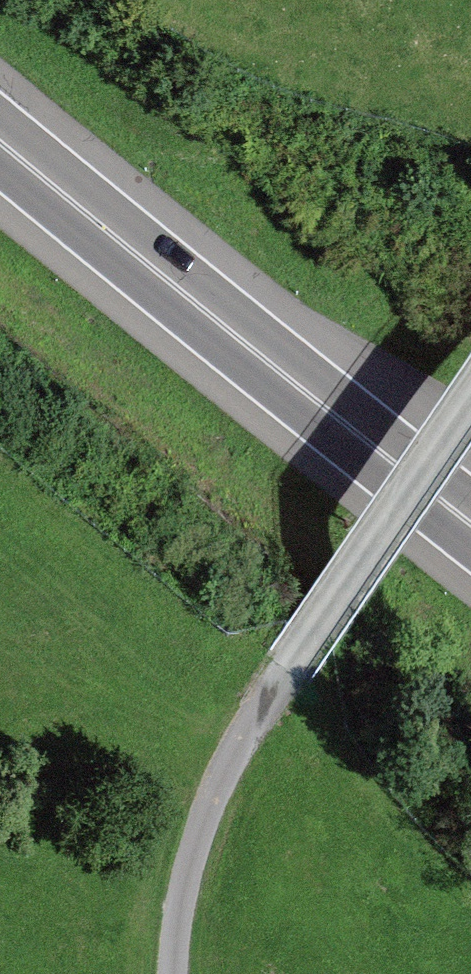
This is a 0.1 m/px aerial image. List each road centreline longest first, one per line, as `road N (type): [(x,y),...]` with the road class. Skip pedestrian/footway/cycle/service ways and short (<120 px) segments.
road 1 (trunk): [(0,136),(470,519)]
road 2 (unclassified): [(251,726),(470,417)]
road 3 (track): [(163,973),(171,907),(251,726)]

